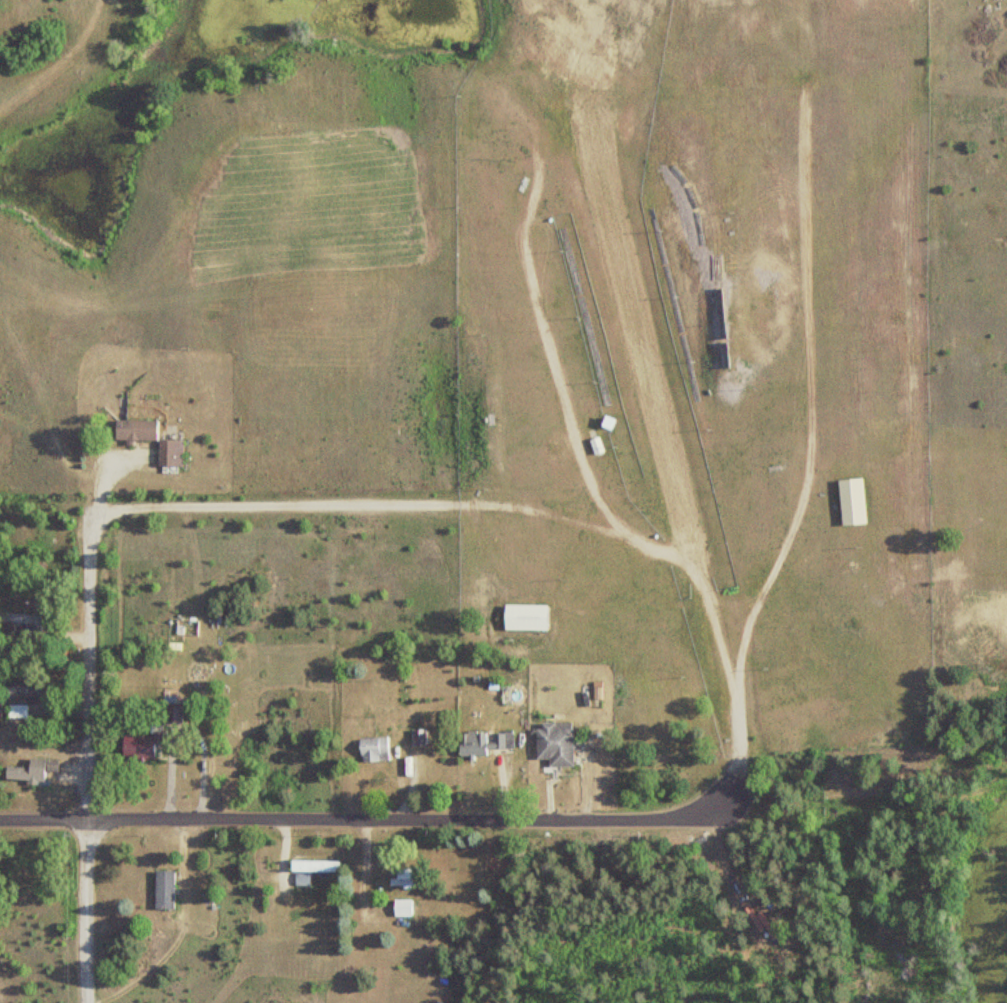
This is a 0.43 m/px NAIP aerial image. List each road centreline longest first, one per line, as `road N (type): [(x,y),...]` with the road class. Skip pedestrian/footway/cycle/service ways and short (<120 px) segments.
road 1 (residential): [(716,819),(0,821)]
road 2 (residential): [(85,1002),(79,543)]

